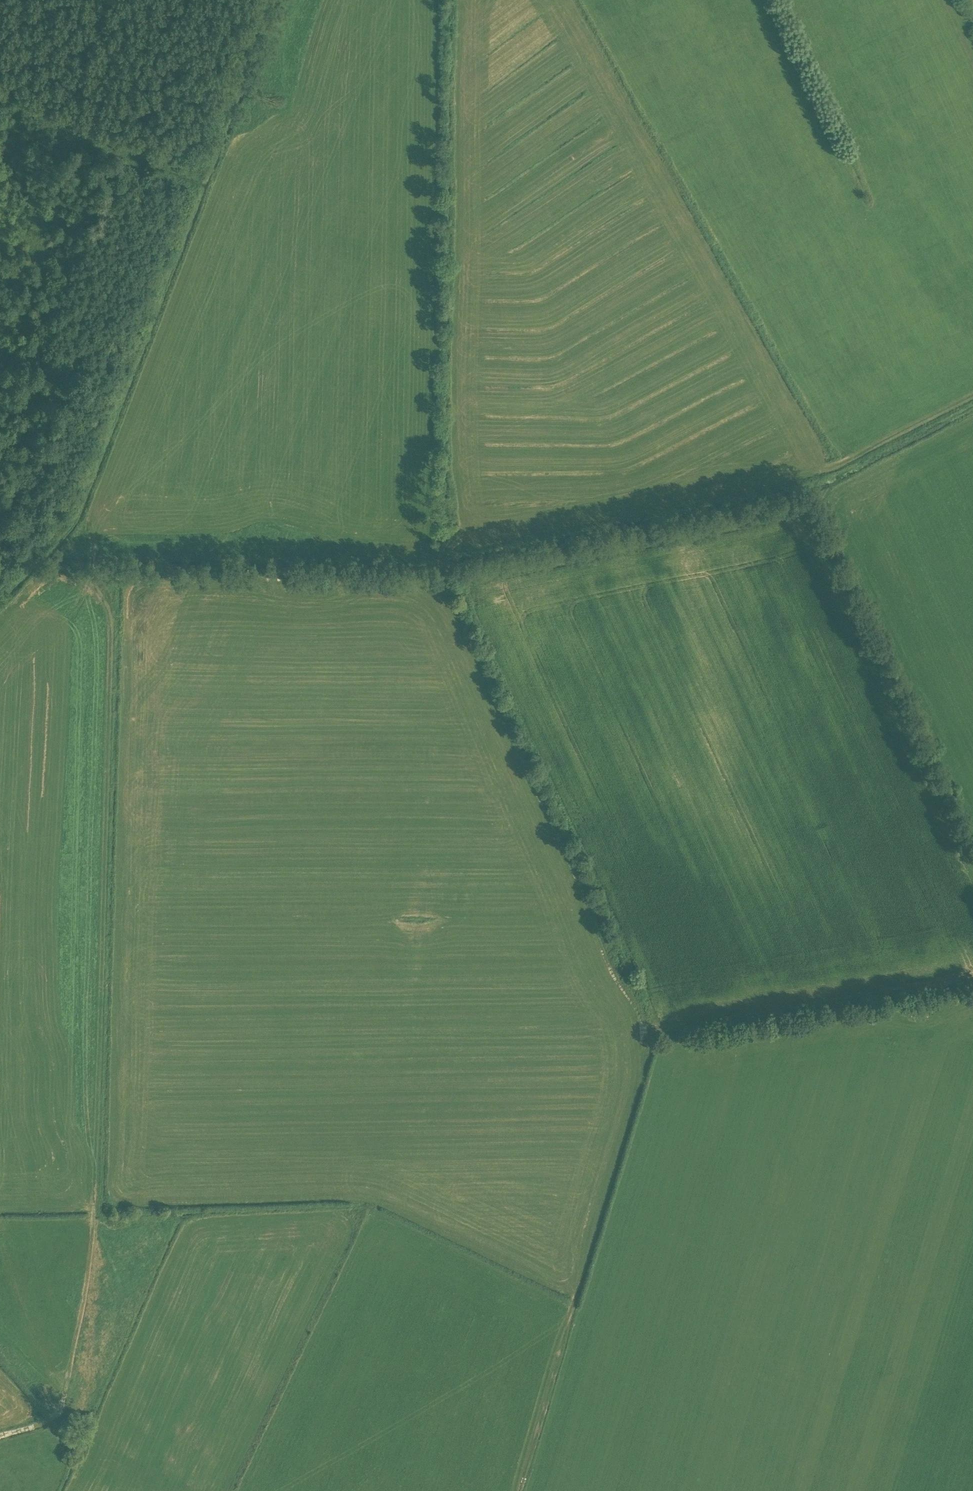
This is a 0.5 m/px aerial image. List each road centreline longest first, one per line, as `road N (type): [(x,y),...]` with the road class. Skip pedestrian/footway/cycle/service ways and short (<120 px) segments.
road 1 (track): [(821,472),(972,394)]

